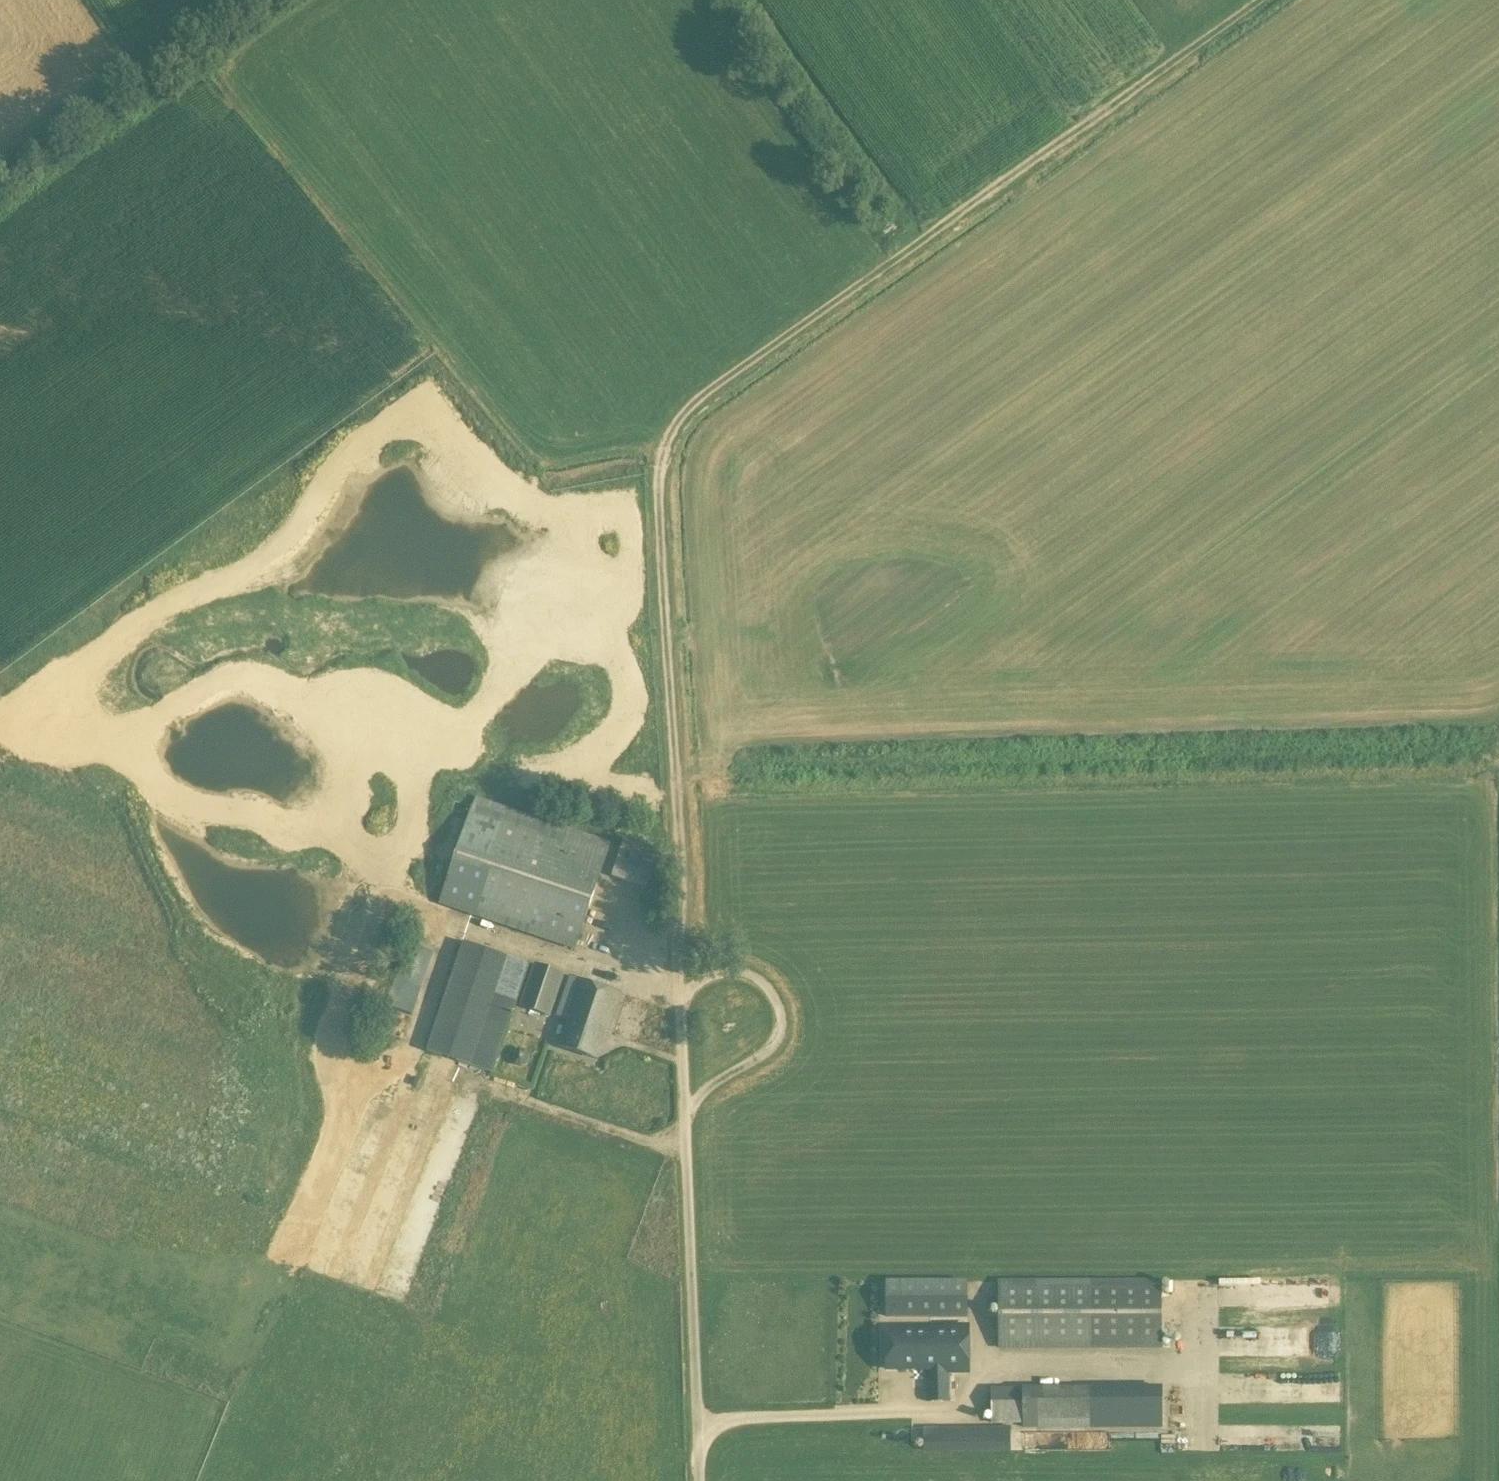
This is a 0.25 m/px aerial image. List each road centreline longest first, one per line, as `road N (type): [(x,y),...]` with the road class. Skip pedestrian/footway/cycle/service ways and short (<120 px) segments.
road 1 (track): [(1259,0),(700,396),(676,423),(660,464),(659,498),(681,998)]
road 2 (unclassified): [(699,1480),(686,1110)]
road 3 (unclassified): [(686,1110),(771,1049),(781,1022),(765,985),(735,972),(709,976),(681,998)]

